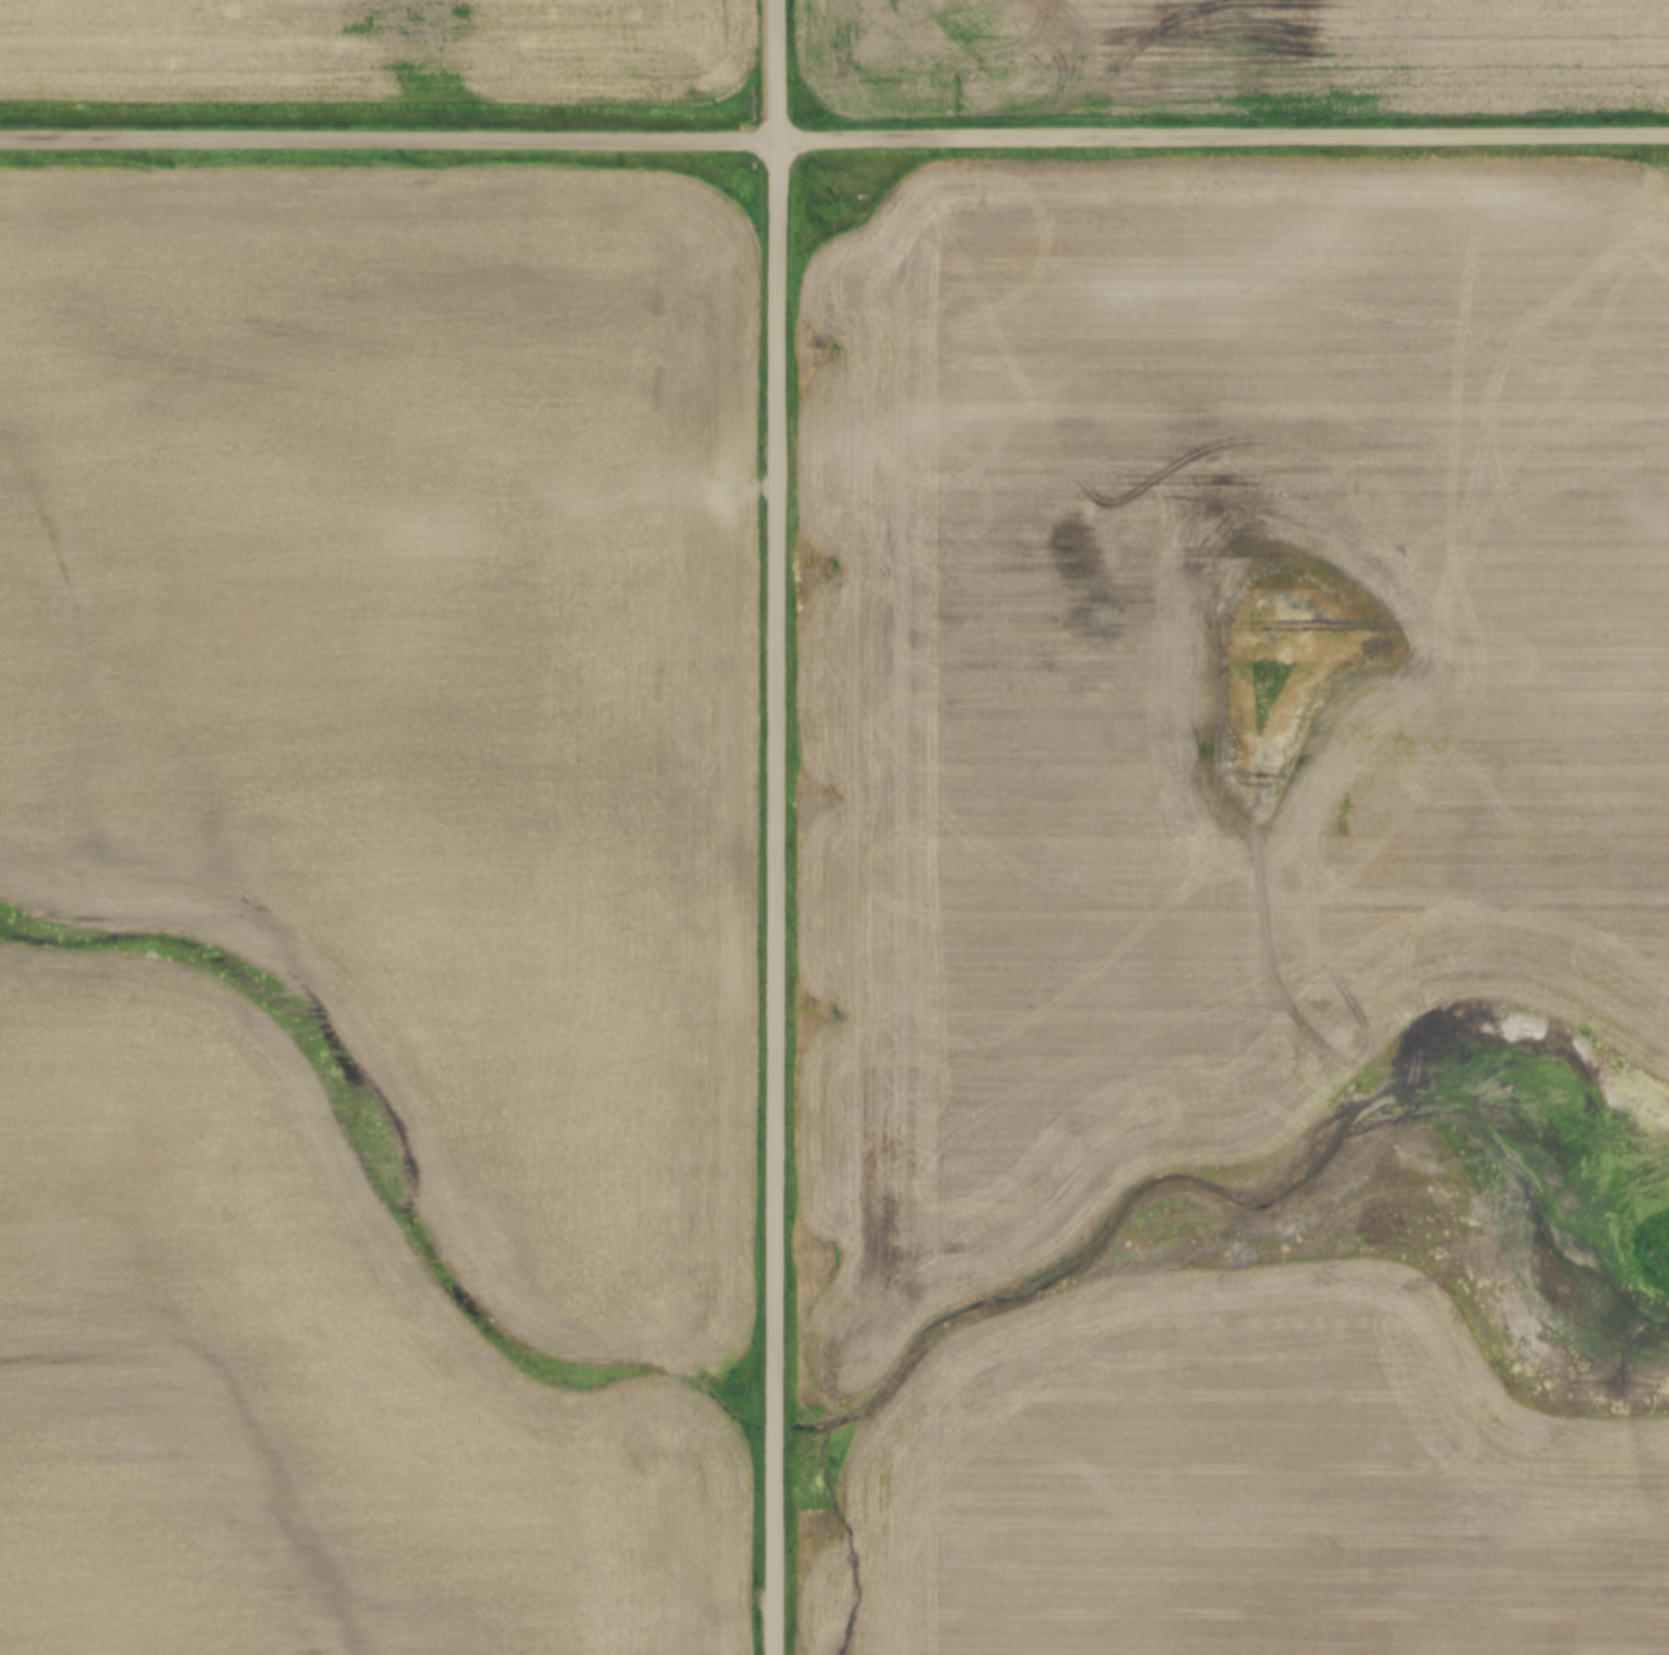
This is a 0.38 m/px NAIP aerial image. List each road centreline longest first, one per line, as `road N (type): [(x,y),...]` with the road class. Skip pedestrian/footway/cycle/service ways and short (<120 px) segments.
road 1 (residential): [(1668,139),(0,142)]
road 2 (residential): [(779,1654),(781,0)]

